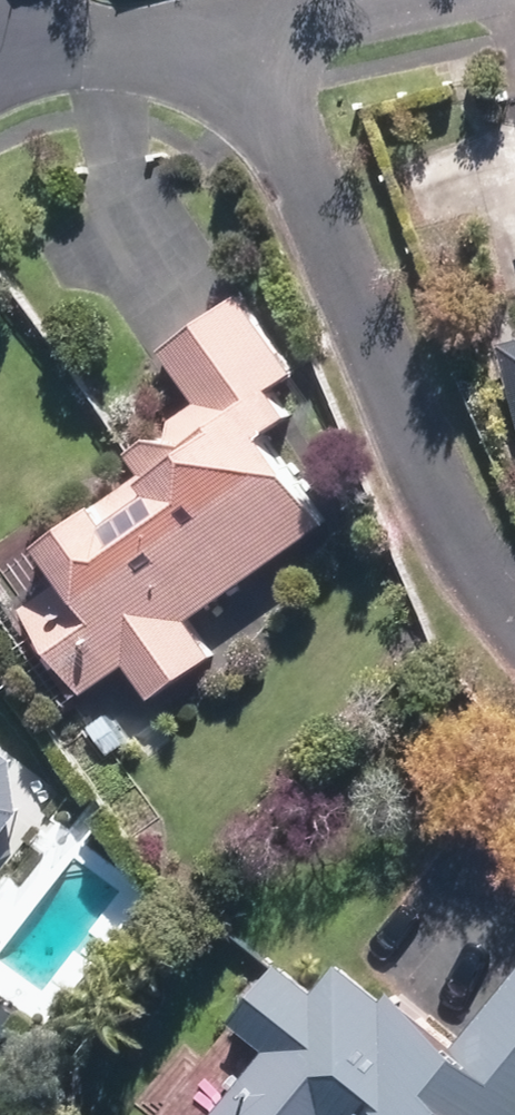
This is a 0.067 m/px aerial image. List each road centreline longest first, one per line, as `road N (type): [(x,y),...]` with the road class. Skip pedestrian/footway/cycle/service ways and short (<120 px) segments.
road 1 (residential): [(514,613),(437,511),(300,170),(228,36)]
road 2 (residential): [(228,36),(0,14)]
road 3 (residential): [(392,0),(228,36)]

